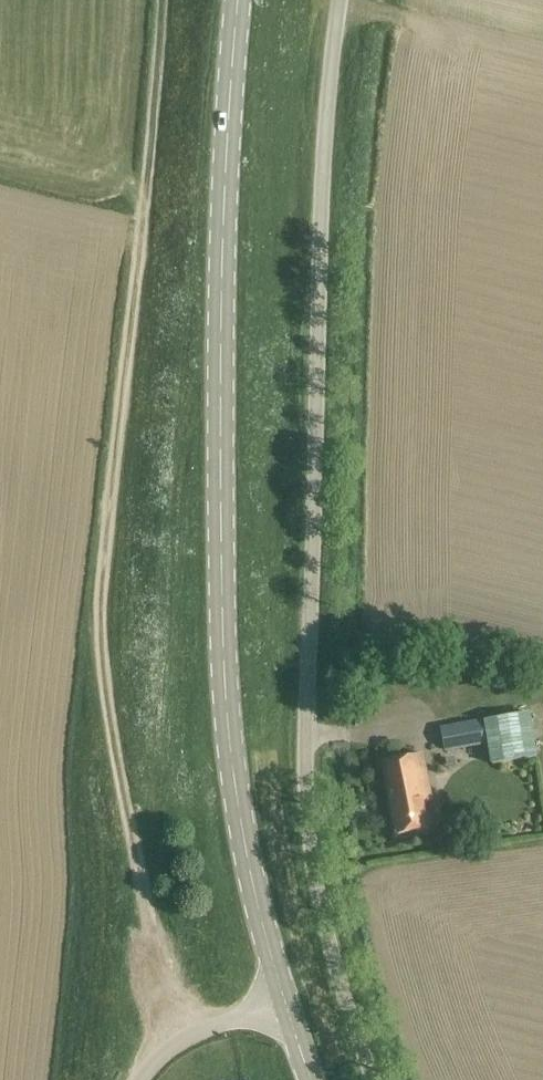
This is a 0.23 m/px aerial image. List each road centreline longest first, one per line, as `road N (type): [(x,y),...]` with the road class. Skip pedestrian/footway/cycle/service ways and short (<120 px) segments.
road 1 (unclassified): [(373,1079),(319,896),(306,798),(326,106),(340,0)]
road 2 (track): [(174,1041),(98,594),(161,11)]
road 3 (secondary): [(284,999),(242,834),(222,626),(220,325),(238,0)]
road 4 (unclassified): [(138,1079),(174,1041),(284,999)]

